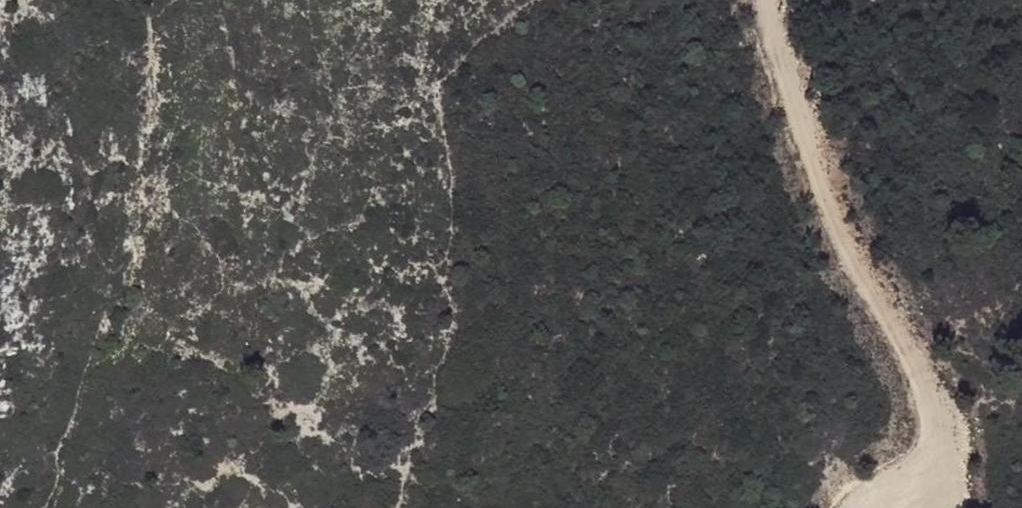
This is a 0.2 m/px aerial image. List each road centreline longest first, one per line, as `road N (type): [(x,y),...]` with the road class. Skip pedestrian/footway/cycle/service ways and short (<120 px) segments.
road 1 (track): [(772,0),(811,164),(900,332),(923,412),(913,478),(893,507)]

